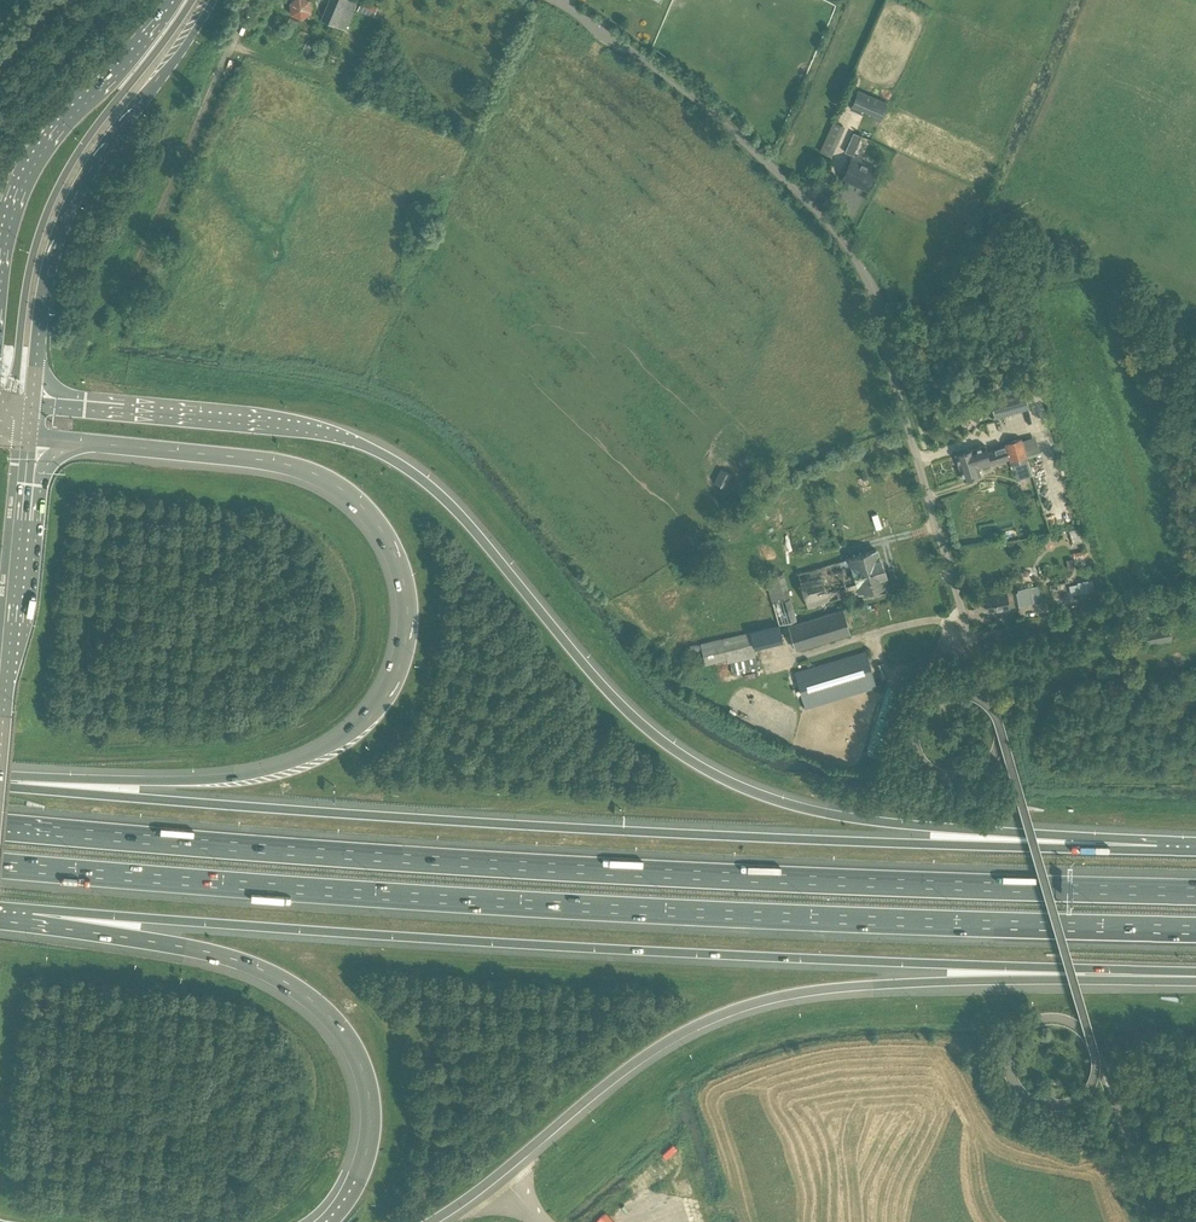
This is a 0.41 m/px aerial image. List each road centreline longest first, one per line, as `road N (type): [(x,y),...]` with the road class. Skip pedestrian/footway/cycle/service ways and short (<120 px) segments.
road 1 (motorway): [(1155,851),(888,823),(756,794),(670,747),(600,684),(428,484),(376,451),(287,424),(33,401)]
road 2 (motorway): [(1195,892),(488,866),(0,829)]
road 3 (motorway): [(0,867),(584,907),(1195,929)]
road 4 (motorway): [(33,909),(492,942),(1195,973)]
road 5 (motorway): [(1155,851),(783,840),(282,810),(0,783)]
road 6 (motorway): [(29,435),(259,459),(315,474),(362,507),(391,546),(407,607),(406,639),(367,721),(277,769),(211,779),(0,780)]
road 7 (motorway): [(432,1221),(660,1046),(754,1003),(938,981),(1195,979)]
road 8 (unclassified): [(980,662),(855,259),(718,116),(554,0)]
road 9 (motorway): [(33,909),(257,968),(300,990),(341,1029),(366,1077),(371,1123),(361,1171),(326,1221)]
road 10 (primary): [(33,401),(43,297),(64,221),(92,167),(214,0)]
road 11 (primary): [(0,747),(29,435)]
road 12 (primary): [(174,0),(39,143),(0,235)]
road 13 (track): [(971,638),(1195,597)]
road 14 (unclassified): [(1157,1221),(1117,1108)]

